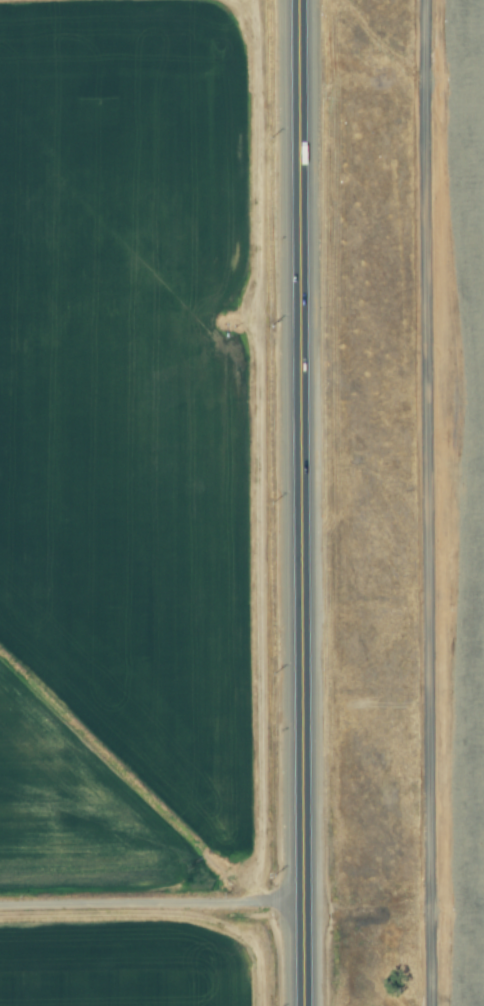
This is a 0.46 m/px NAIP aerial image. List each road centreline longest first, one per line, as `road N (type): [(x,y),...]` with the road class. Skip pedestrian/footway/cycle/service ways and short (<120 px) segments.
road 1 (trunk): [(310,1005),(304,0)]

